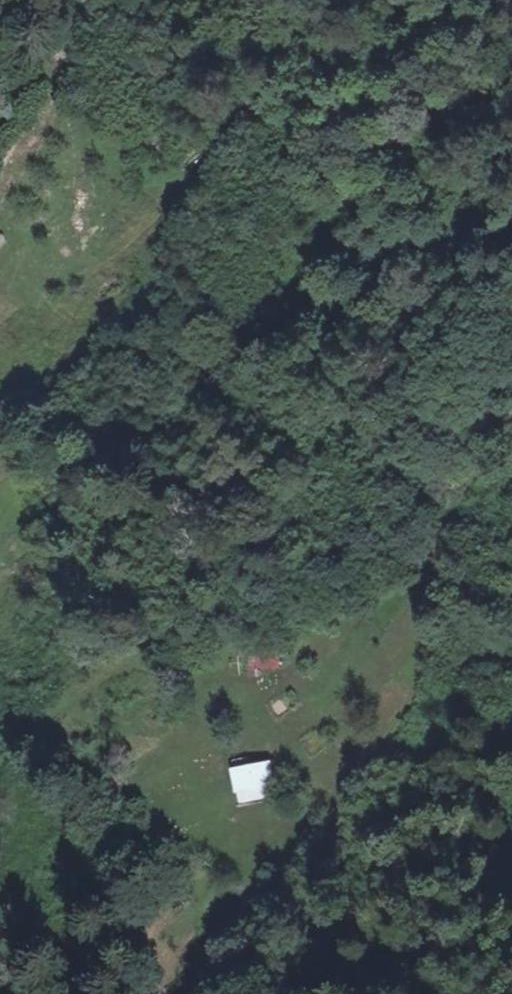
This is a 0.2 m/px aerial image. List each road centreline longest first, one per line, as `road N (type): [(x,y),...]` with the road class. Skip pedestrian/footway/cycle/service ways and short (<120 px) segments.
road 1 (track): [(511,422),(472,461),(428,593)]
road 2 (track): [(94,0),(0,143)]

